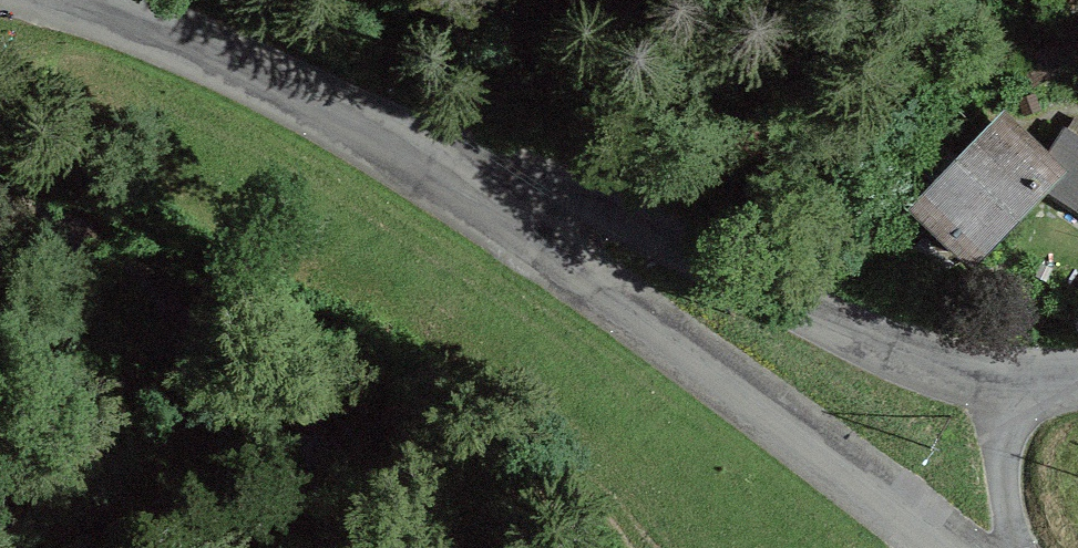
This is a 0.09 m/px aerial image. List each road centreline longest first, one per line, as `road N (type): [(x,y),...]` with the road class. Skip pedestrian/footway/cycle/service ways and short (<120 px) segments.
road 1 (unclassified): [(284,96),(611,304),(925,547)]
road 2 (unclassified): [(284,96),(714,291),(994,399)]
road 3 (unclassified): [(69,0),(284,96)]
road 4 (unclassified): [(1017,547),(994,399)]

